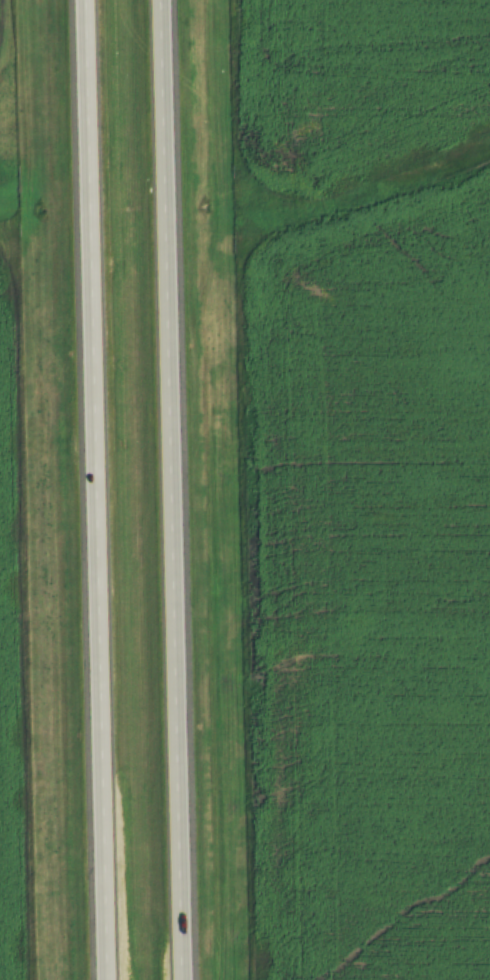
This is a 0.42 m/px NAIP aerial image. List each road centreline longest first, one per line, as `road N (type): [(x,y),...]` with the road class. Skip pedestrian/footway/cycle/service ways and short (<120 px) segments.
road 1 (motorway): [(191,979),(170,0)]
road 2 (motorway): [(88,0),(107,979)]

